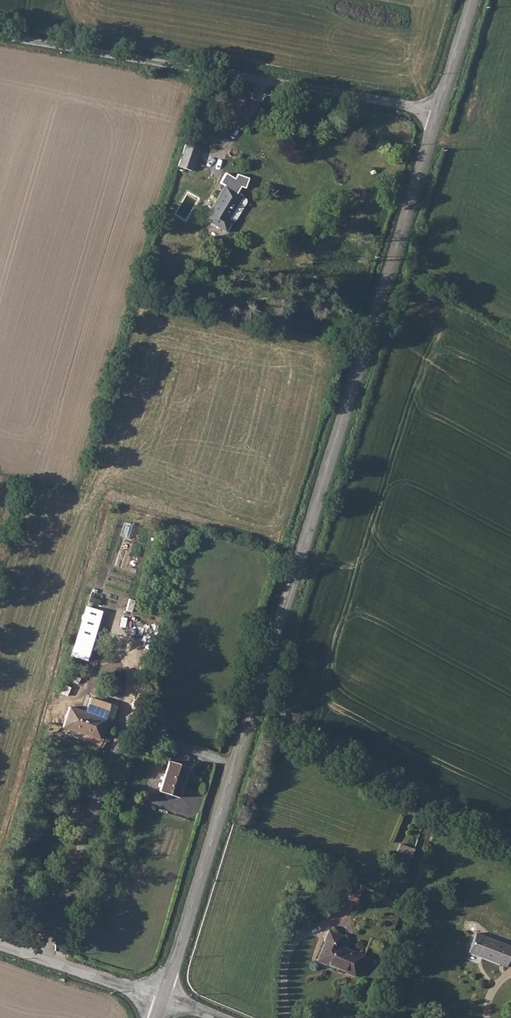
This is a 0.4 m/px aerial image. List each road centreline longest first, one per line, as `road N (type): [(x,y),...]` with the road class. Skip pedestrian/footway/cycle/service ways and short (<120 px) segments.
road 1 (tertiary): [(438,113),(163,1001)]
road 2 (unclassified): [(438,113),(0,37)]
road 3 (unclassified): [(0,944),(163,1001)]

